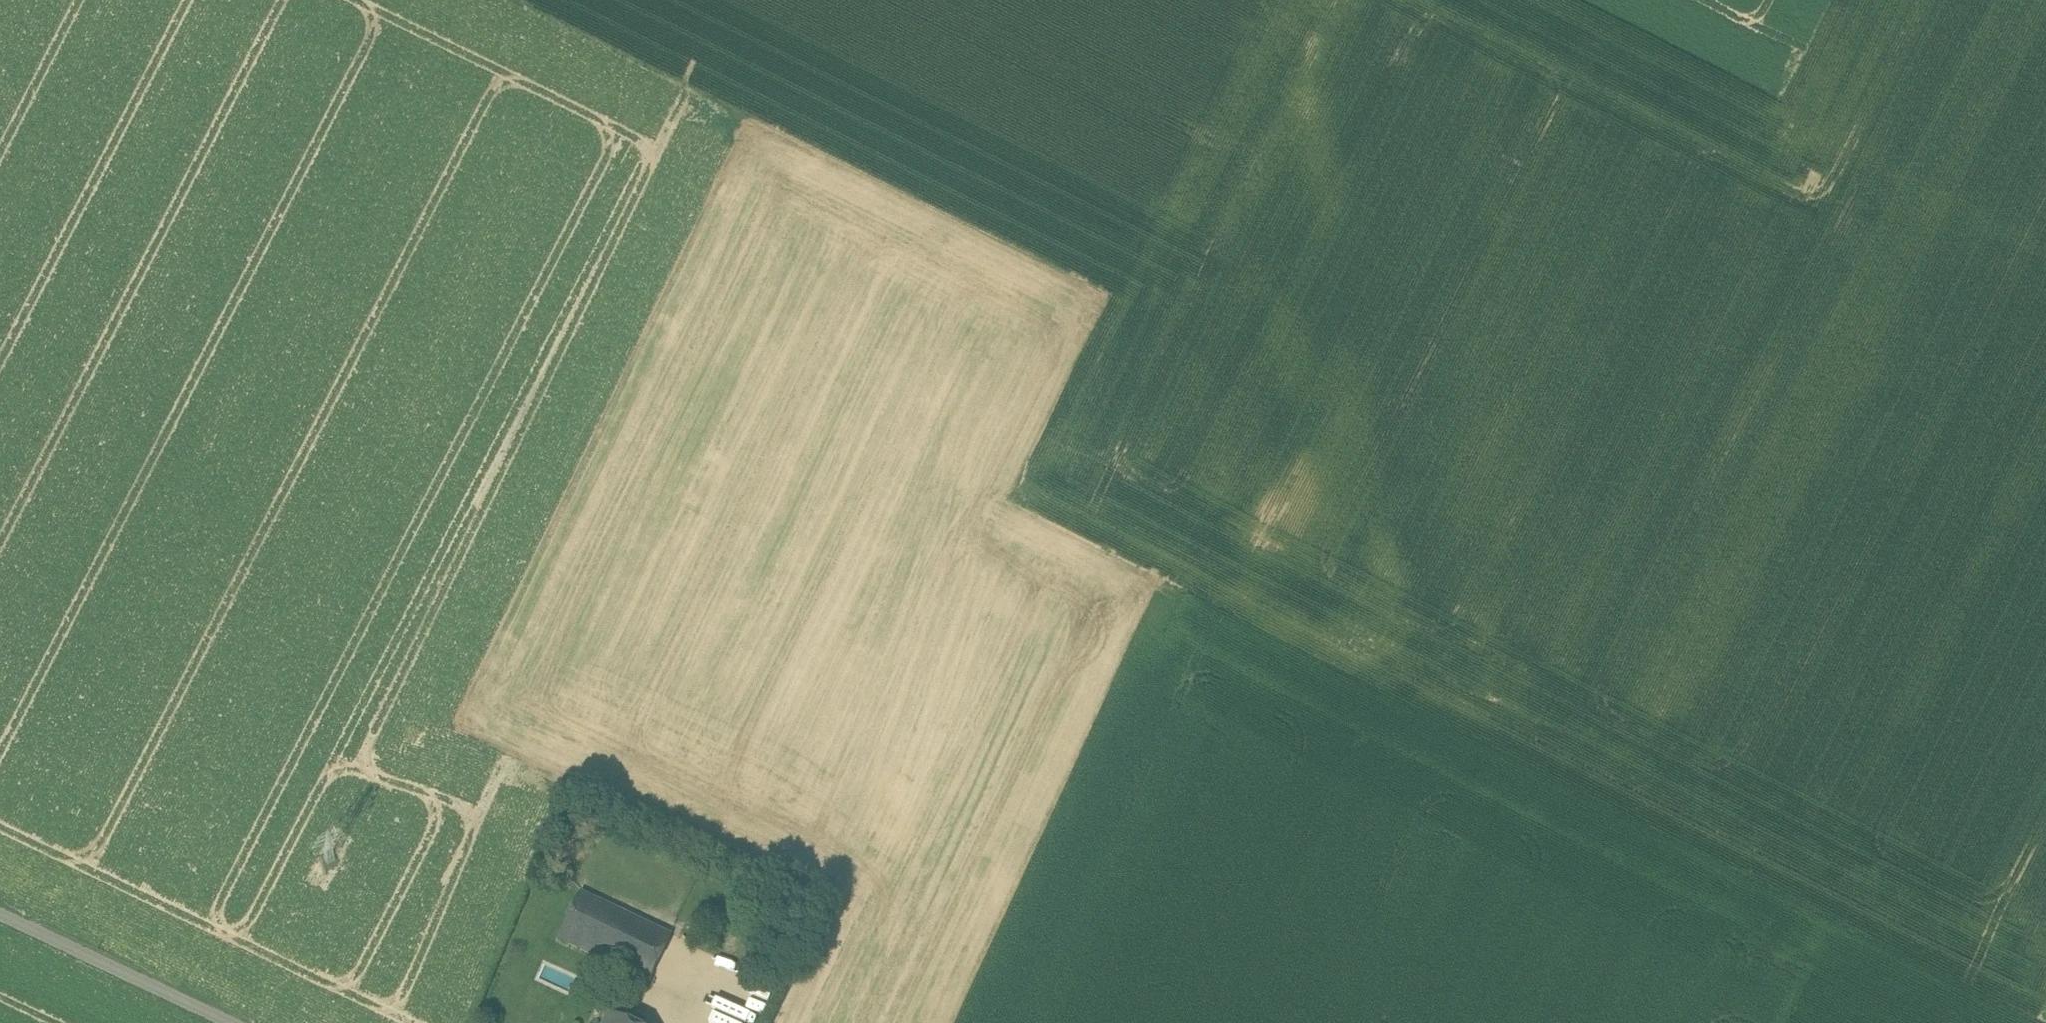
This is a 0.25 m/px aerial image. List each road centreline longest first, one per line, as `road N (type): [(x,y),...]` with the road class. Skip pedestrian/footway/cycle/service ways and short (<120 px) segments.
road 1 (unclassified): [(233,1022),(0,912)]

